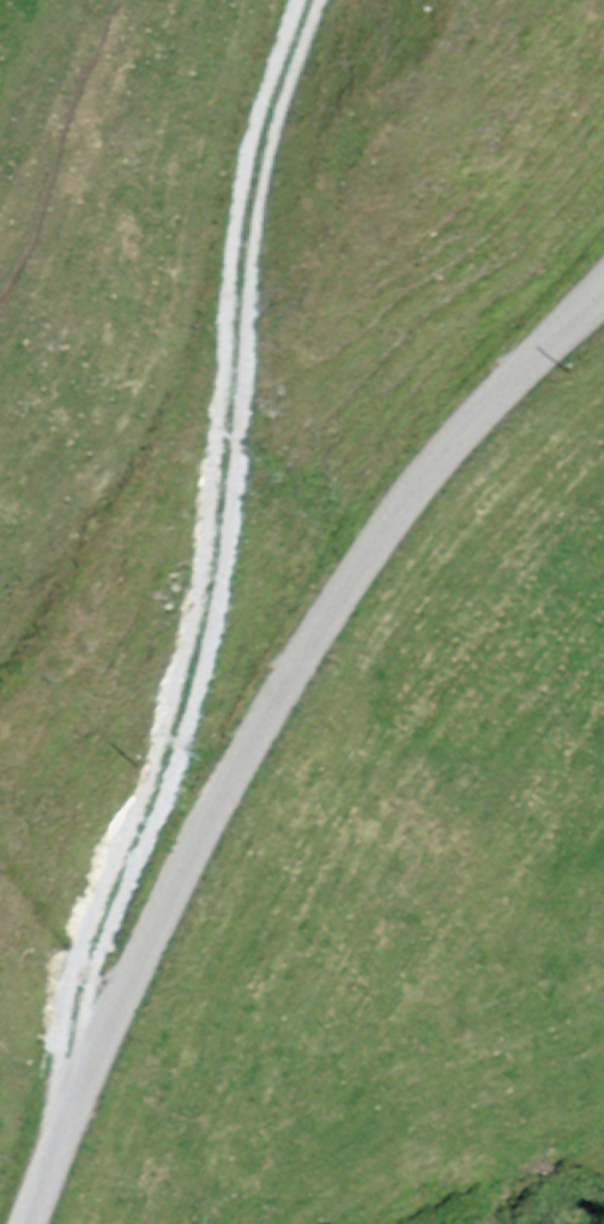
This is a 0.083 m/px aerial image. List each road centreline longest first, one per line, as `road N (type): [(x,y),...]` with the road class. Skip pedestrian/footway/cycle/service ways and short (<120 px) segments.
road 1 (track): [(319,0),(287,81),(269,164),(251,363),(180,742),(80,970),(90,1070)]
road 2 (unclassified): [(603,300),(459,443),(330,614),(145,941),(26,1223)]

